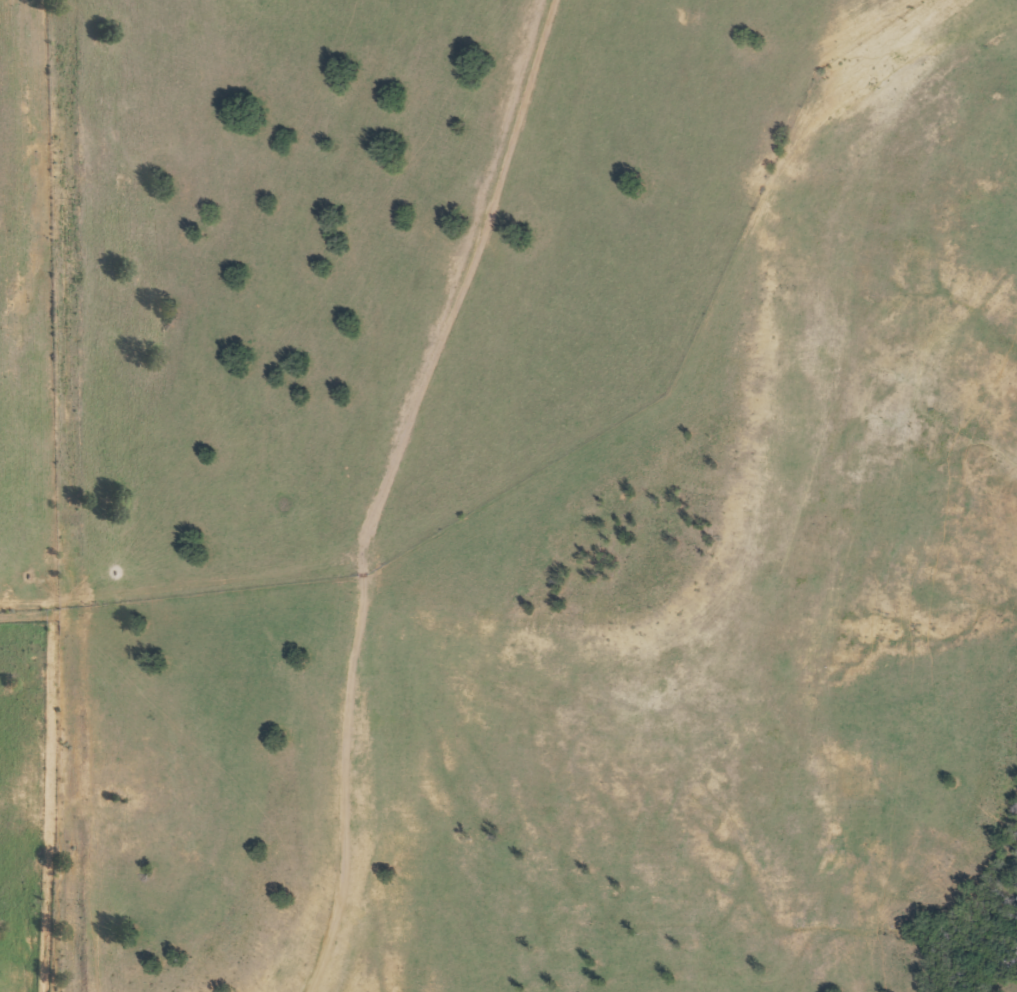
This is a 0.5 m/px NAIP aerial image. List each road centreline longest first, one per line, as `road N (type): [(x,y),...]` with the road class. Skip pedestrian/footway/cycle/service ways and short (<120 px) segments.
road 1 (residential): [(297,991),(359,844),(335,518),(454,318),(466,277)]
road 2 (residential): [(552,0),(466,277)]

